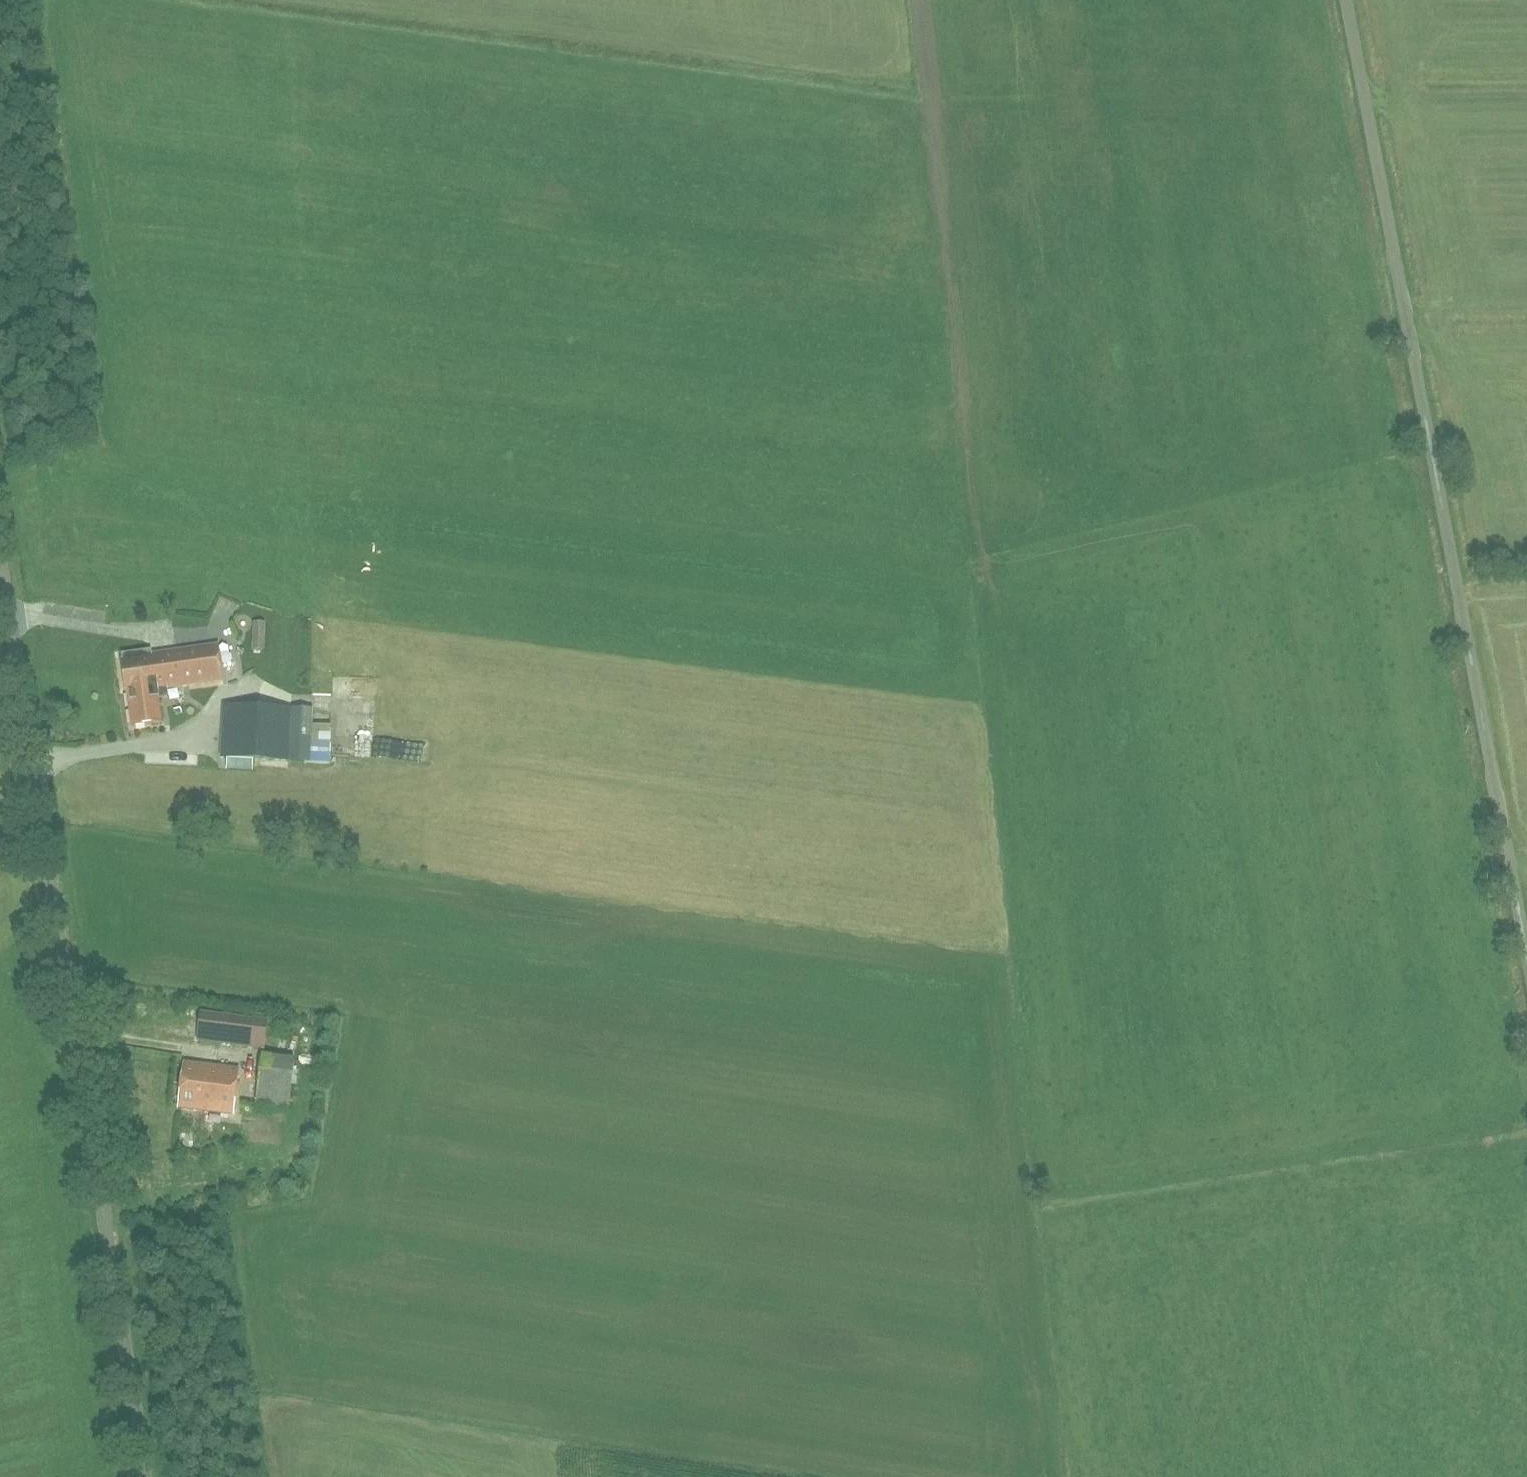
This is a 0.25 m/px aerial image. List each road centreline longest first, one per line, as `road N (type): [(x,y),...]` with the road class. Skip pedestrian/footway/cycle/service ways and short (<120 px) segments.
road 1 (unclassified): [(1526,954),(1347,0)]
road 2 (unclassified): [(144,1476),(0,550)]

